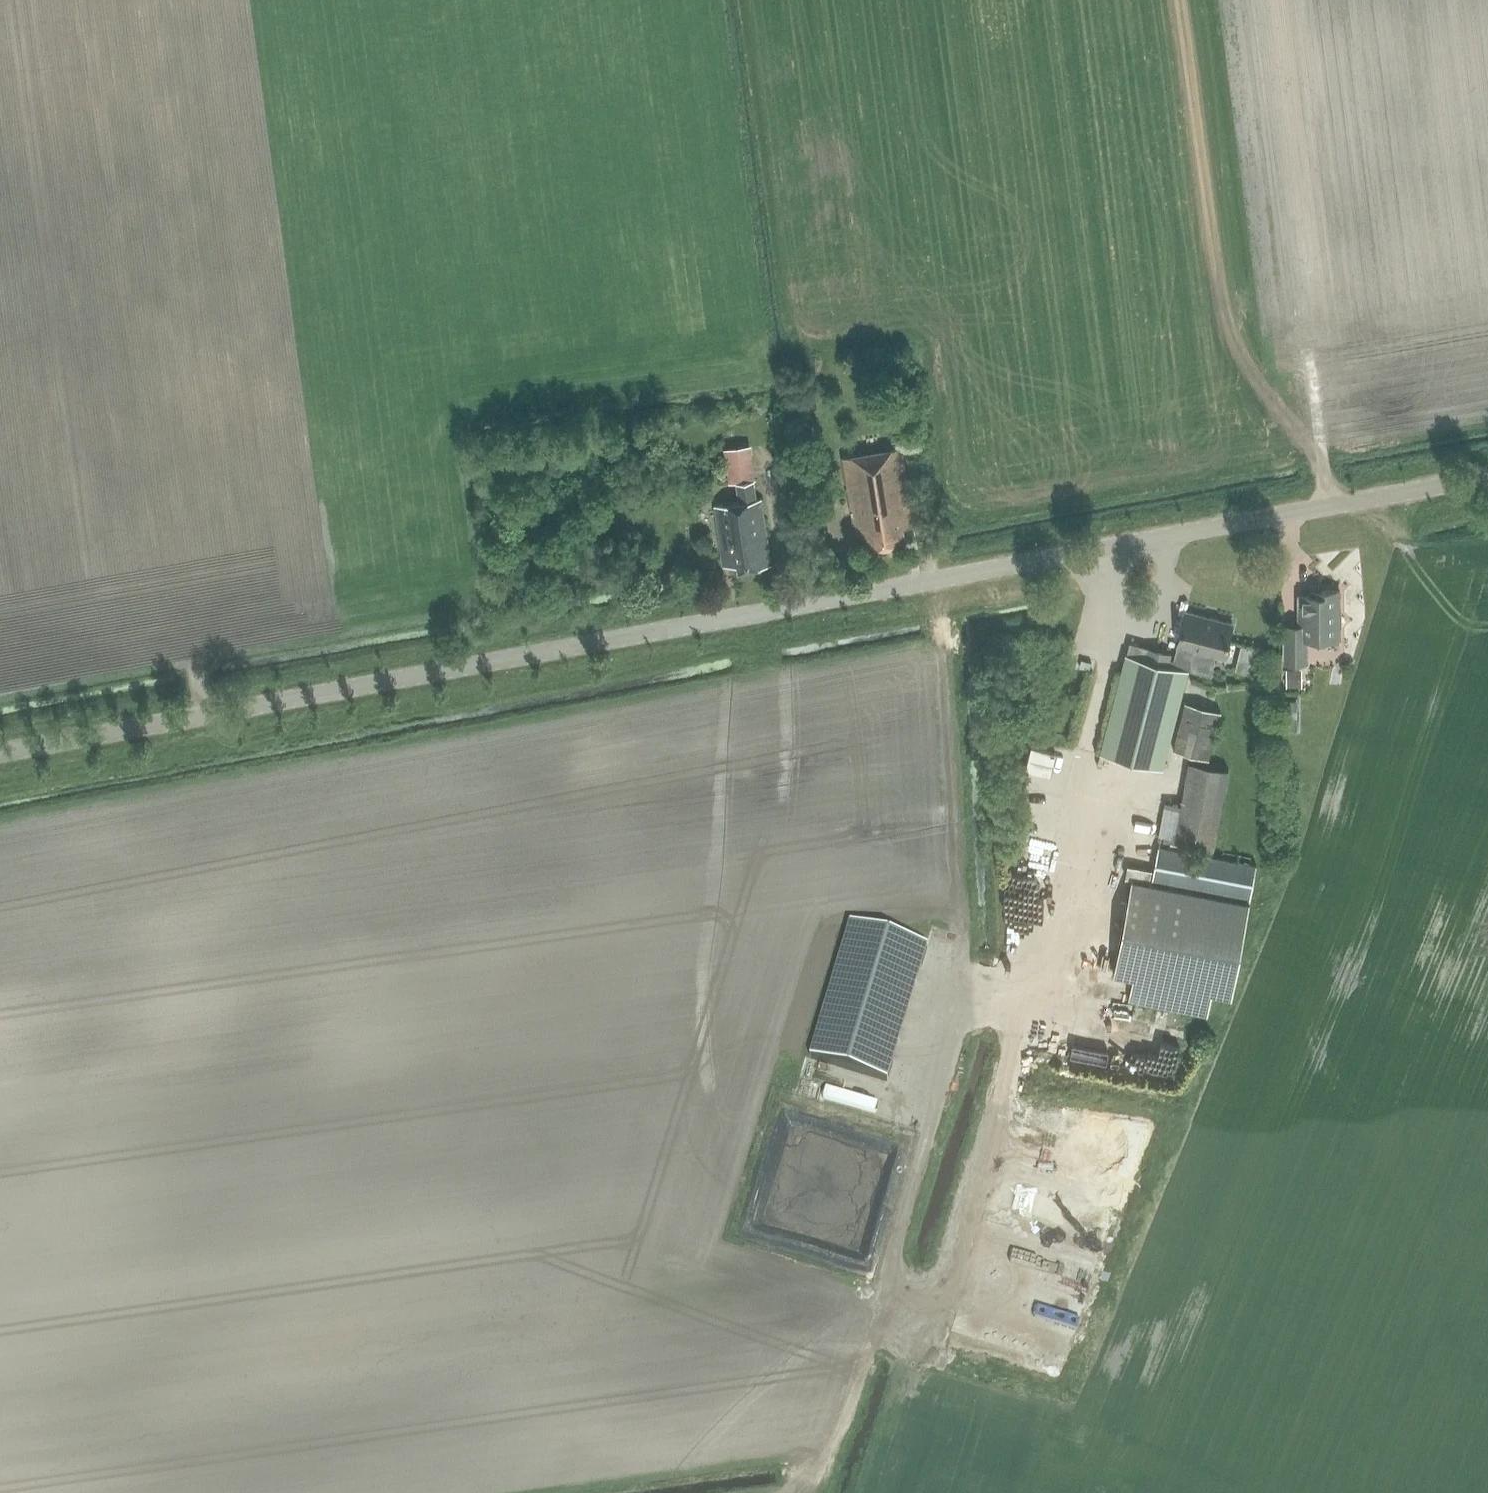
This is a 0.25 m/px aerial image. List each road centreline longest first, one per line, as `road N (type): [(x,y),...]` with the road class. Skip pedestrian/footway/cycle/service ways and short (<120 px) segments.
road 1 (unclassified): [(0,755),(1487,479)]

